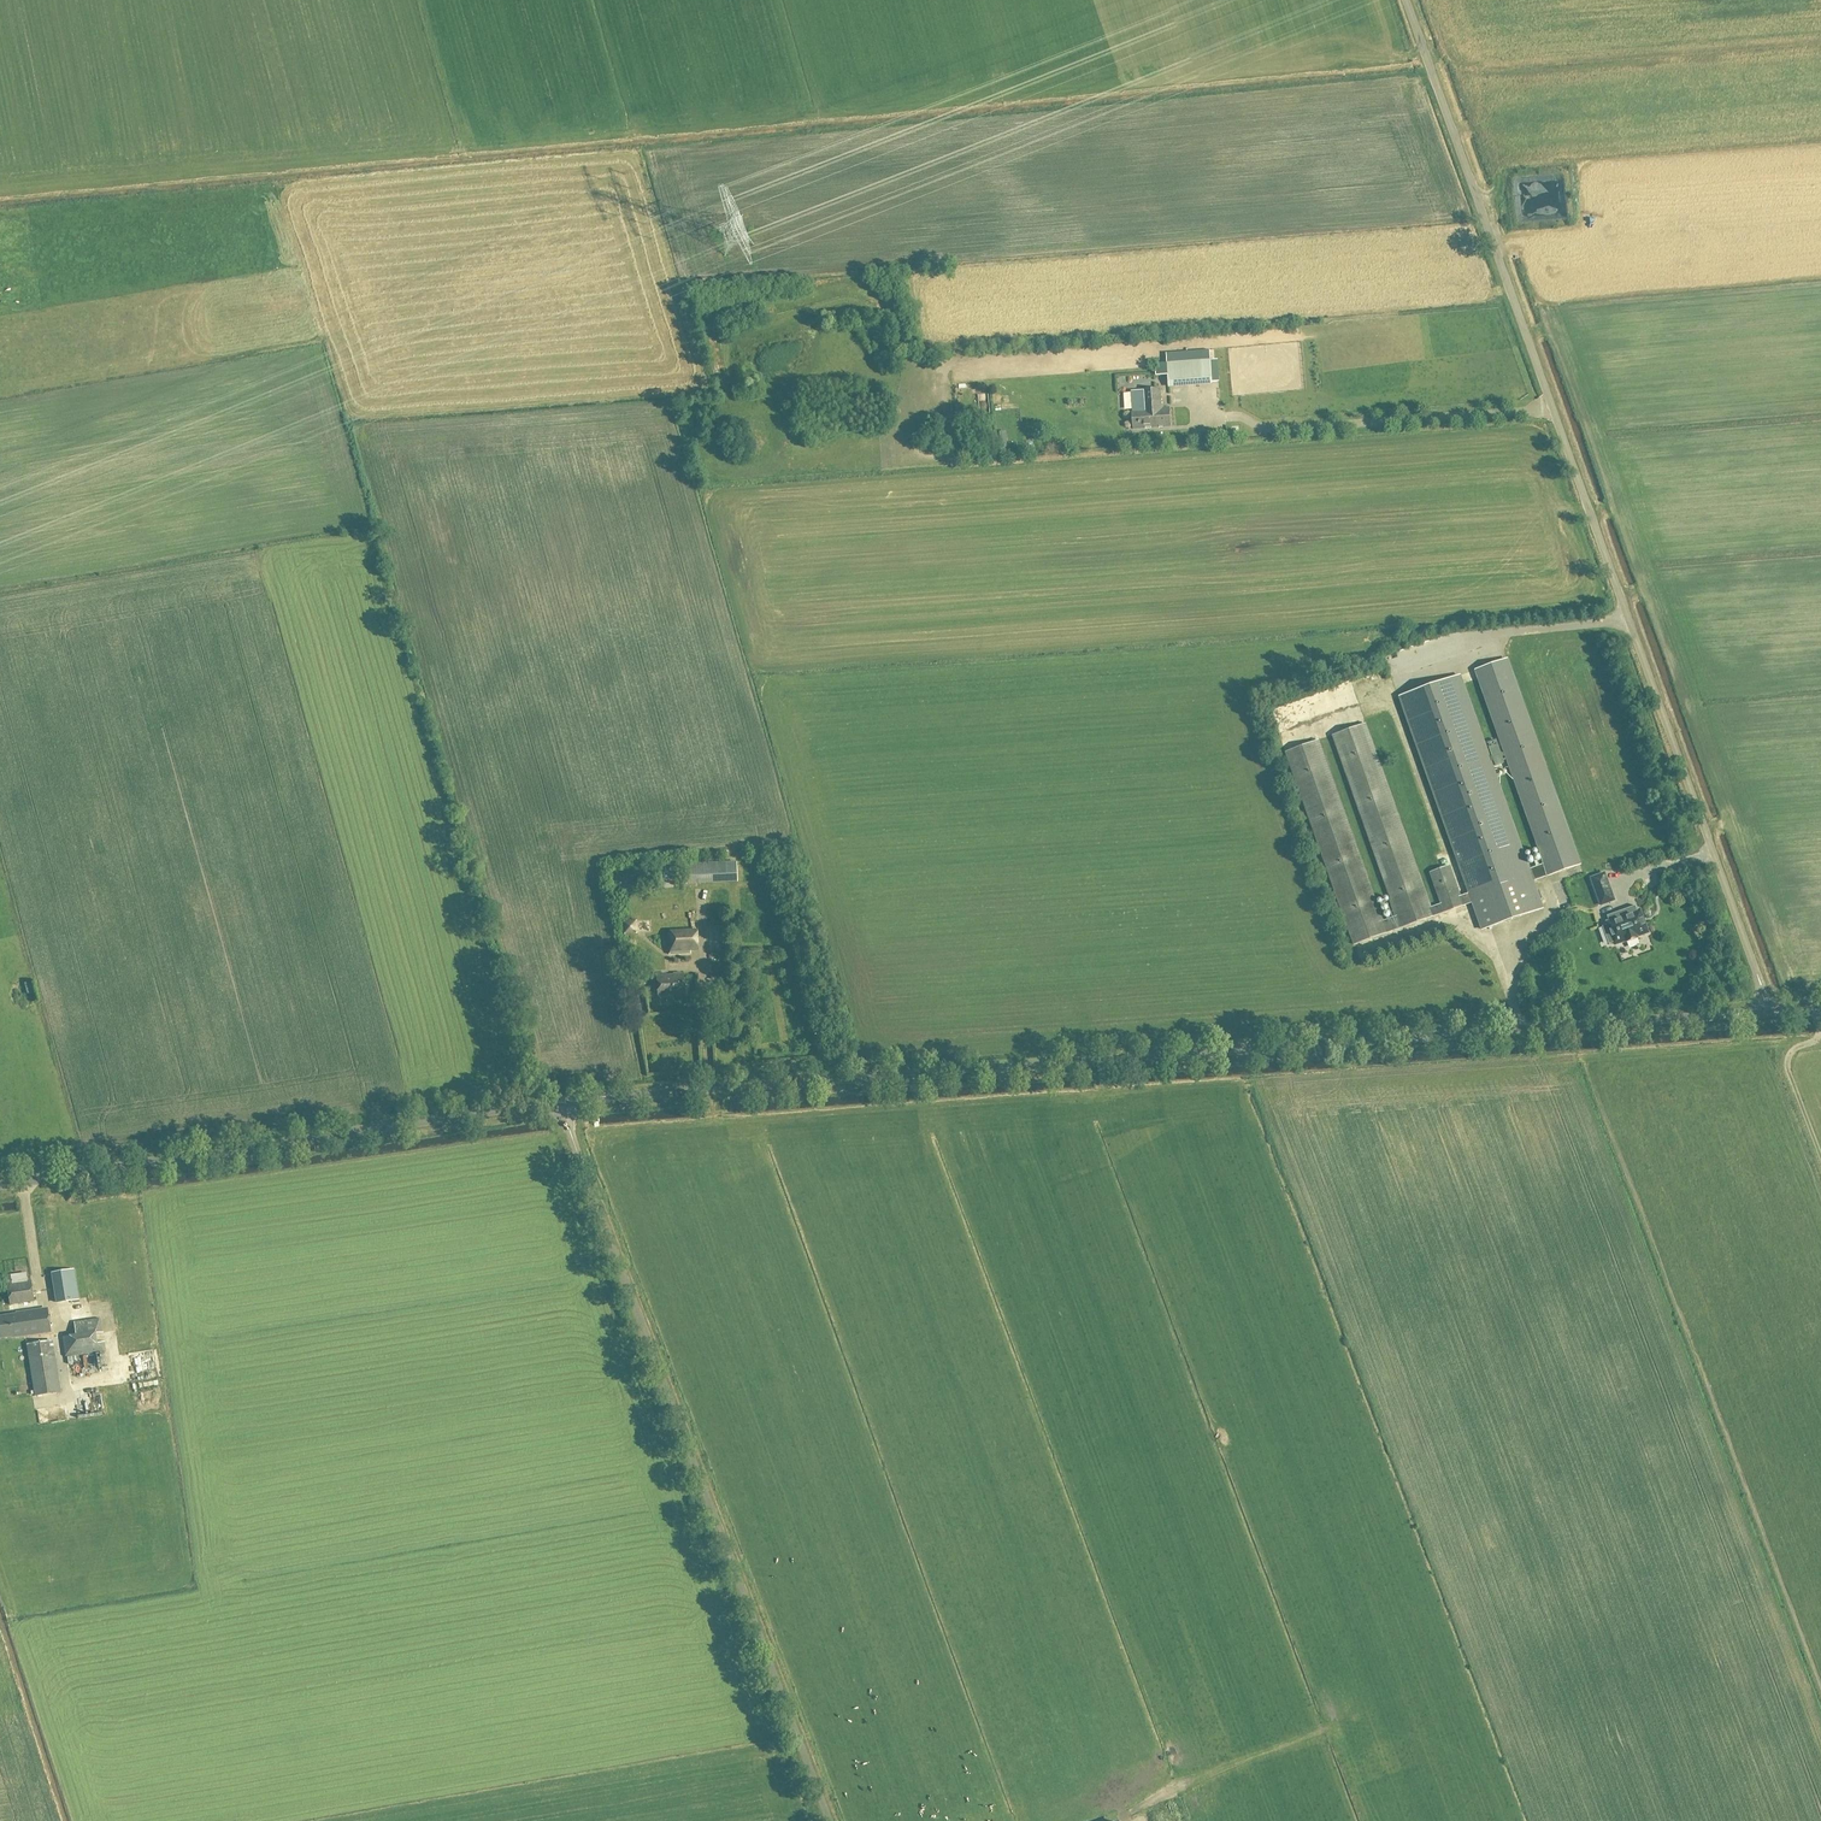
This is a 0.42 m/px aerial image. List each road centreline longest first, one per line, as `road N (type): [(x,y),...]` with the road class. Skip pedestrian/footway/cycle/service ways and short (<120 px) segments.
road 1 (unclassified): [(559,1101),(1768,1014)]
road 2 (unclassified): [(1768,1014),(1407,0)]
road 3 (unclassified): [(831,1820),(559,1101)]
road 4 (unclassified): [(0,1186),(559,1101)]

